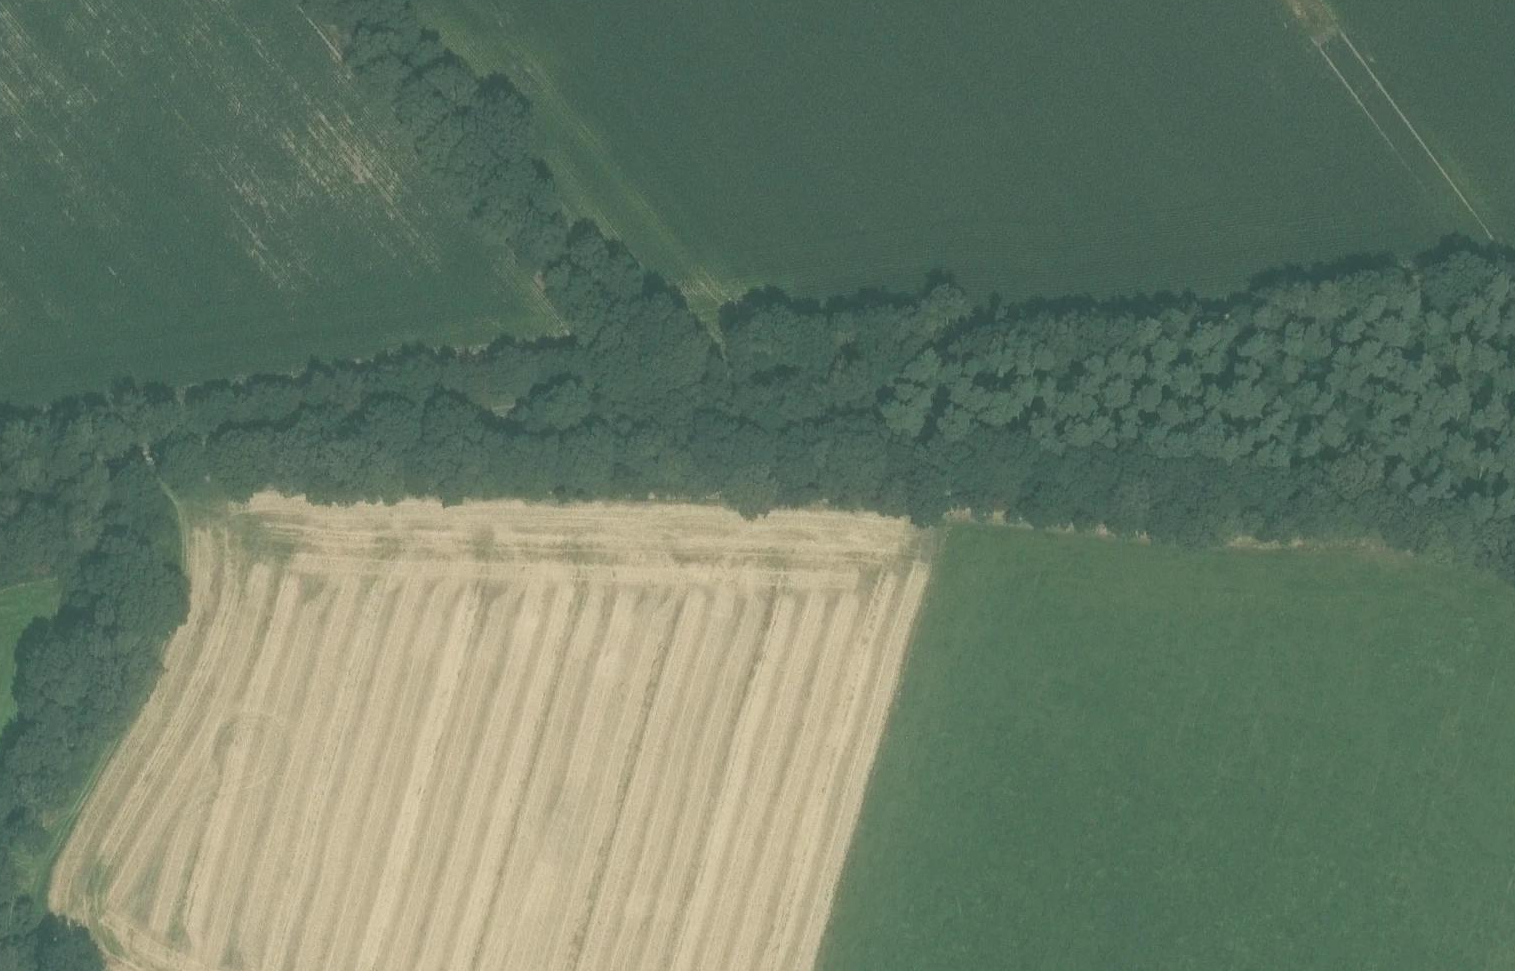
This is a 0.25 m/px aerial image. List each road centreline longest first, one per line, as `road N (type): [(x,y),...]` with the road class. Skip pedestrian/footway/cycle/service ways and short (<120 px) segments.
road 1 (track): [(0,481),(1514,285)]

